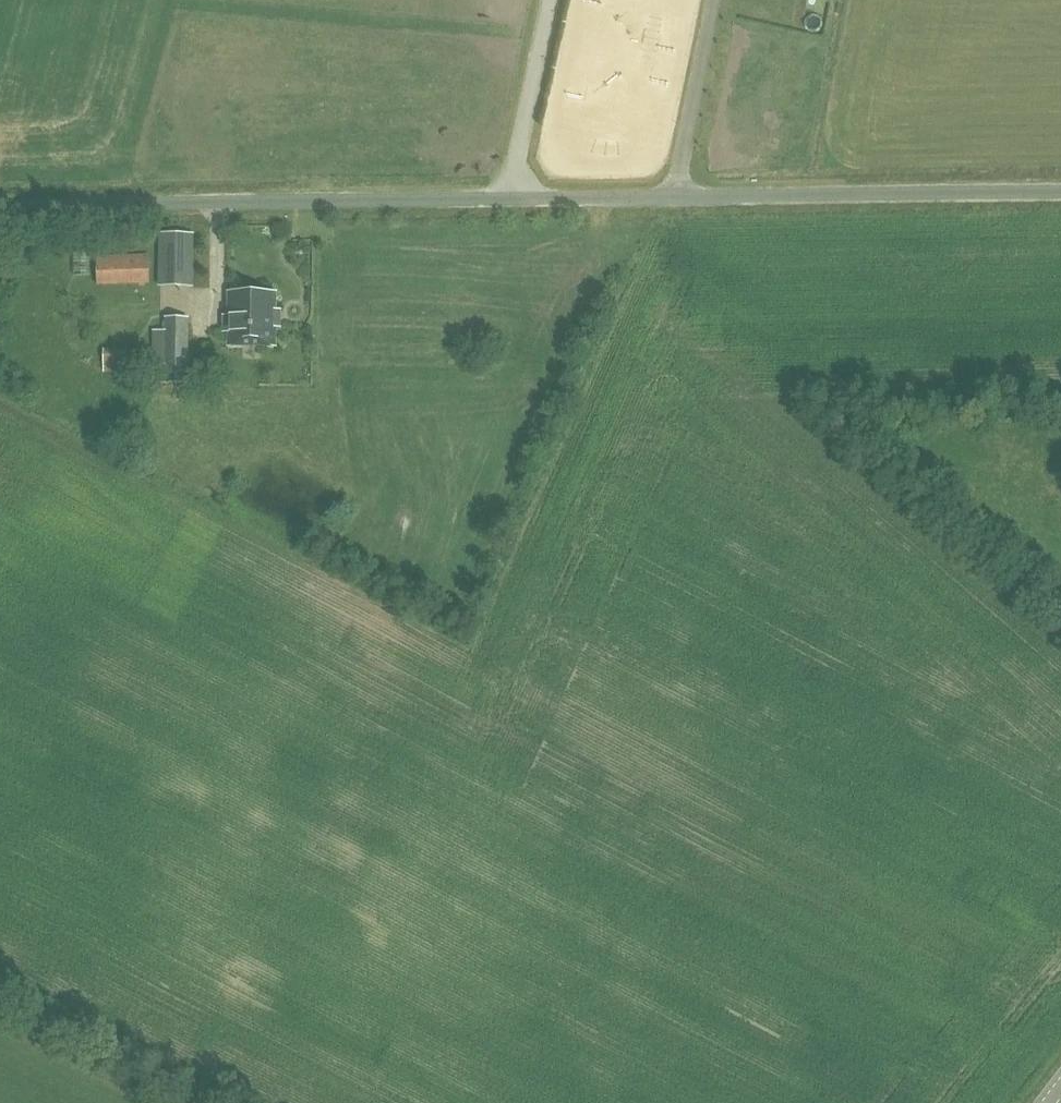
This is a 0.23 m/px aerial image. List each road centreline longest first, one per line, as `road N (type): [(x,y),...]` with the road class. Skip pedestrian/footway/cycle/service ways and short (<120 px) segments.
road 1 (unclassified): [(1060,193),(0,207)]

